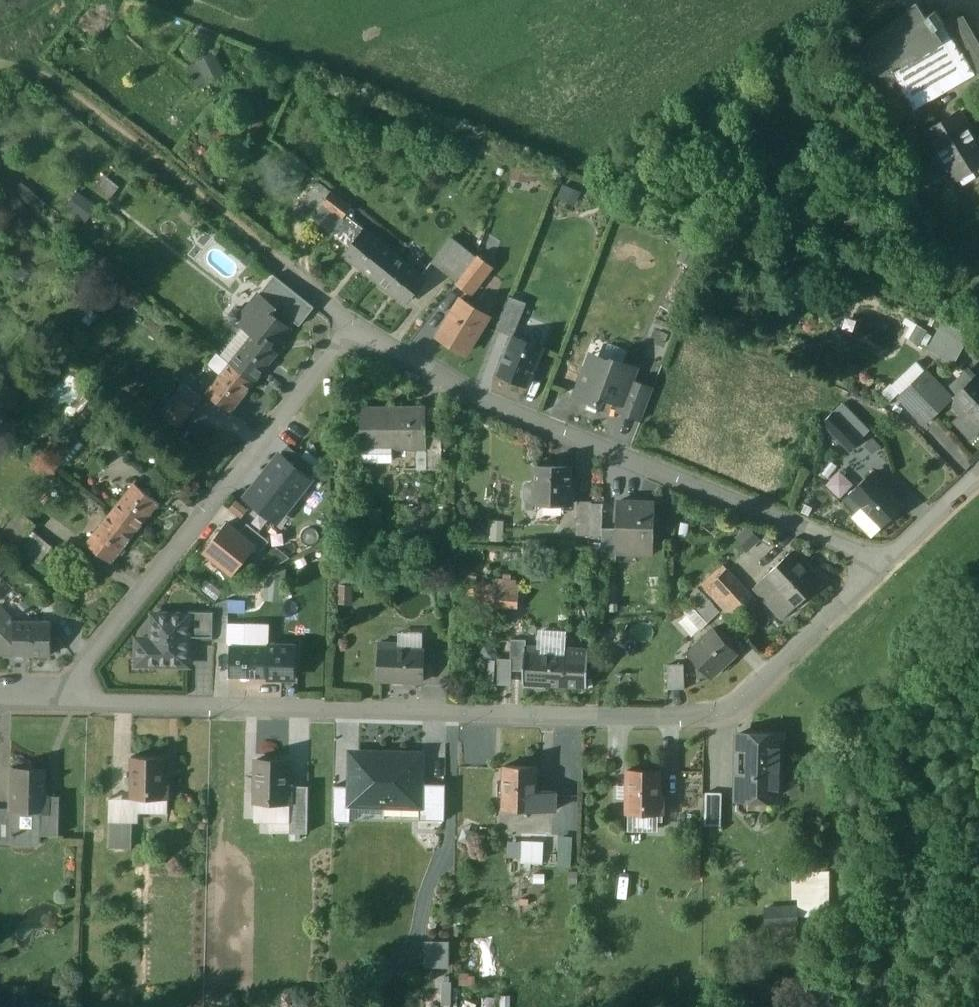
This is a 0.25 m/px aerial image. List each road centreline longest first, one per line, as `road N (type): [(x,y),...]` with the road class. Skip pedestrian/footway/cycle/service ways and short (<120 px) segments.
road 1 (residential): [(886,567),(740,700),(656,722),(78,703)]
road 2 (residential): [(360,340),(456,389),(886,567)]
road 3 (residential): [(78,703),(78,667),(319,365),(360,340)]
road 4 (track): [(253,245),(71,95),(2,57)]
road 5 (residential): [(253,245),(360,340)]
road 6 (residential): [(978,485),(886,567)]

